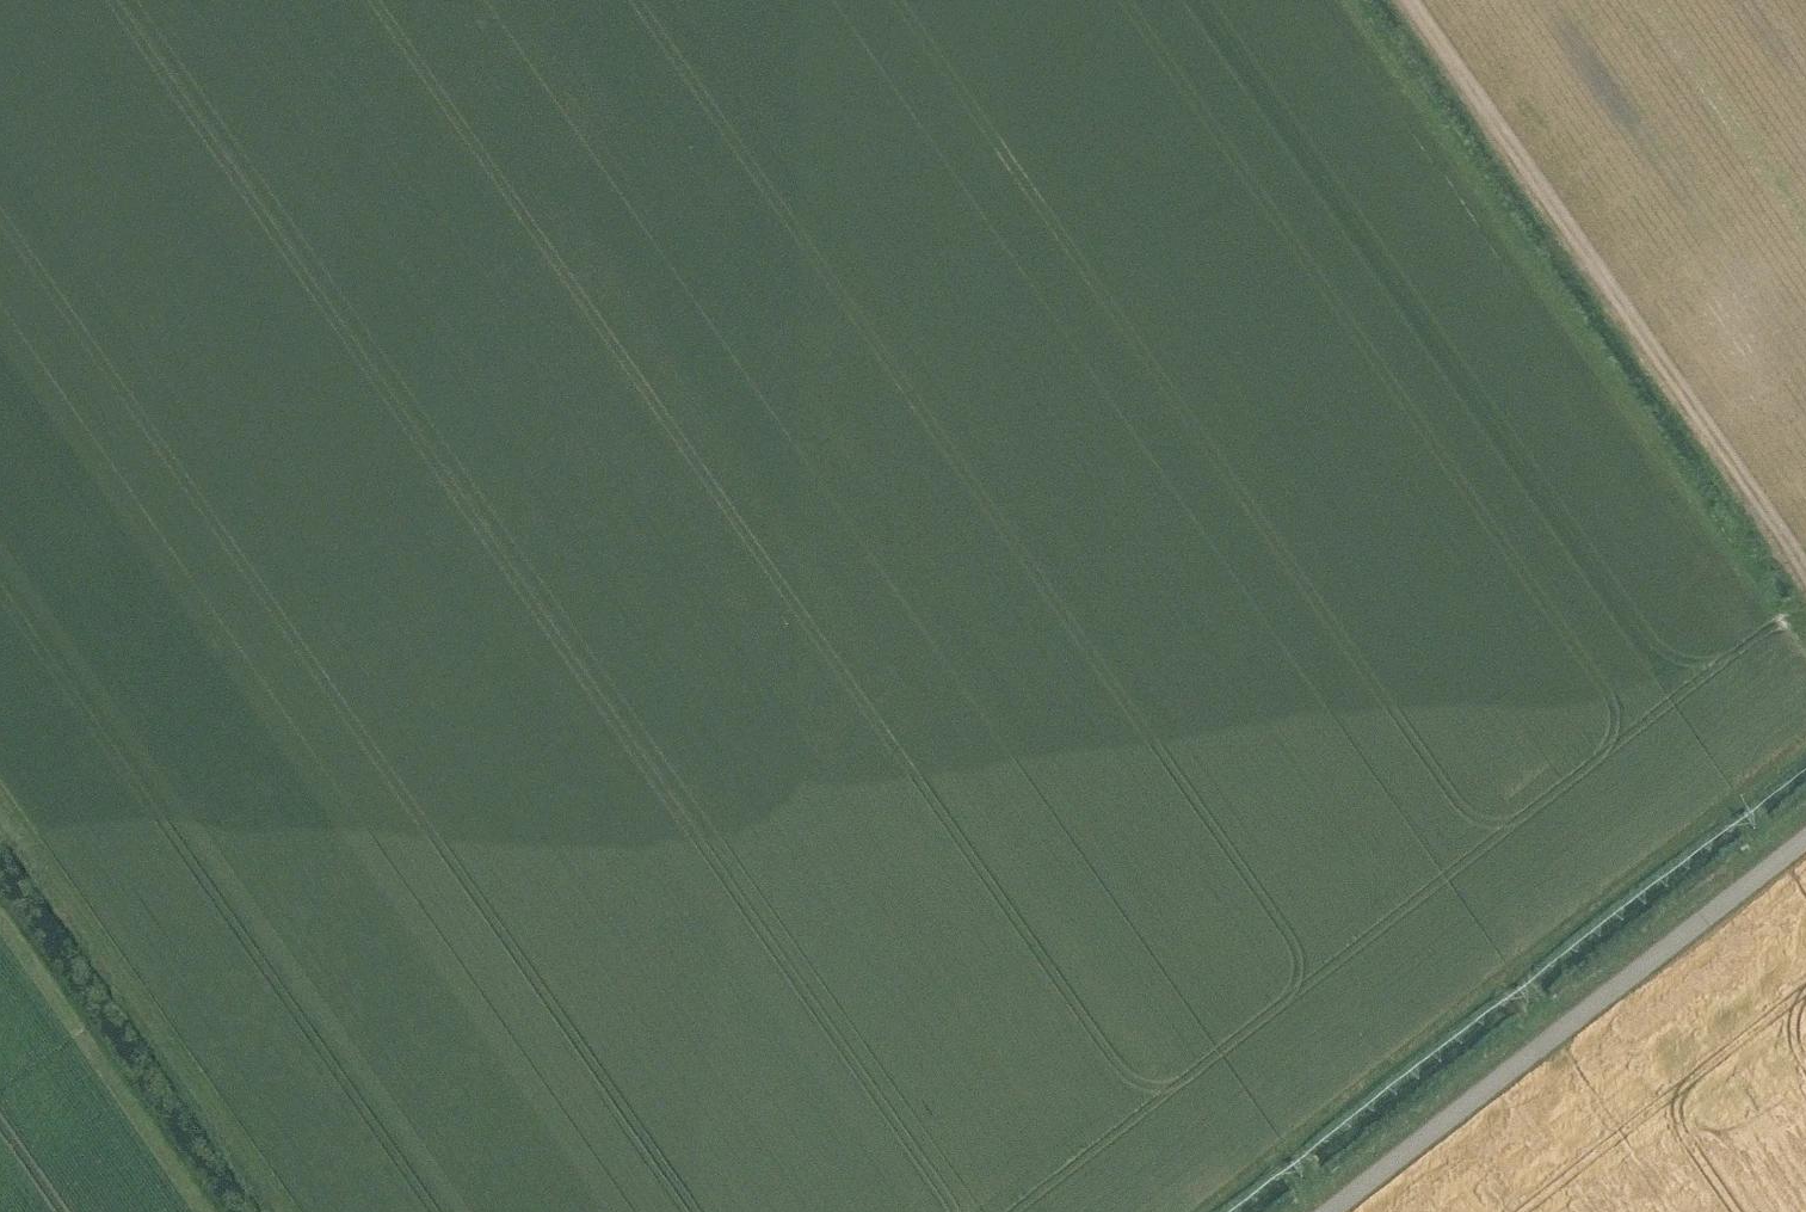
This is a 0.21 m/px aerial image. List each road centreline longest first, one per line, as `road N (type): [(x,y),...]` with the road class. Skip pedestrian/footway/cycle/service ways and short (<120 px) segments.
road 1 (track): [(1414,0),(1805,571)]

